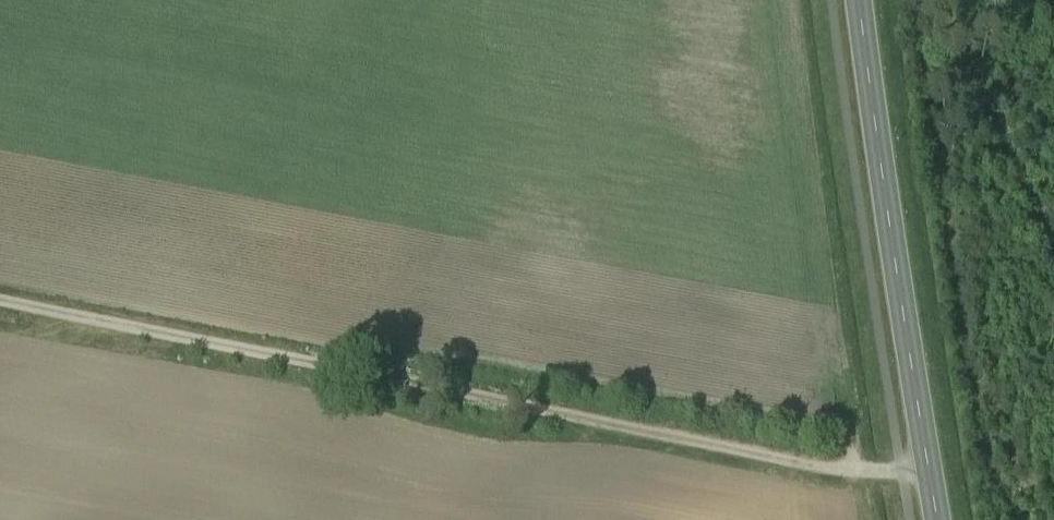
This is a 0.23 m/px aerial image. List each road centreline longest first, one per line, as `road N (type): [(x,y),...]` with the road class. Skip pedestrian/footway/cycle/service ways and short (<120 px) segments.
road 1 (track): [(0,303),(835,469),(928,467)]
road 2 (tertiary): [(859,0),(937,519)]

